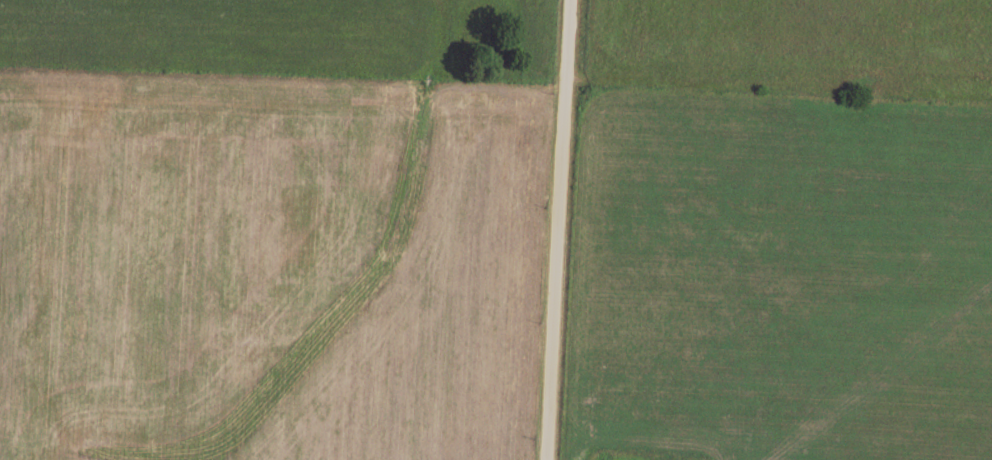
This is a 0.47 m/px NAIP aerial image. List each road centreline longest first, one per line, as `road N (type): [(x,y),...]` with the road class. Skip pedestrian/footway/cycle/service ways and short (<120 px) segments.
road 1 (residential): [(547,459),(567,0)]

